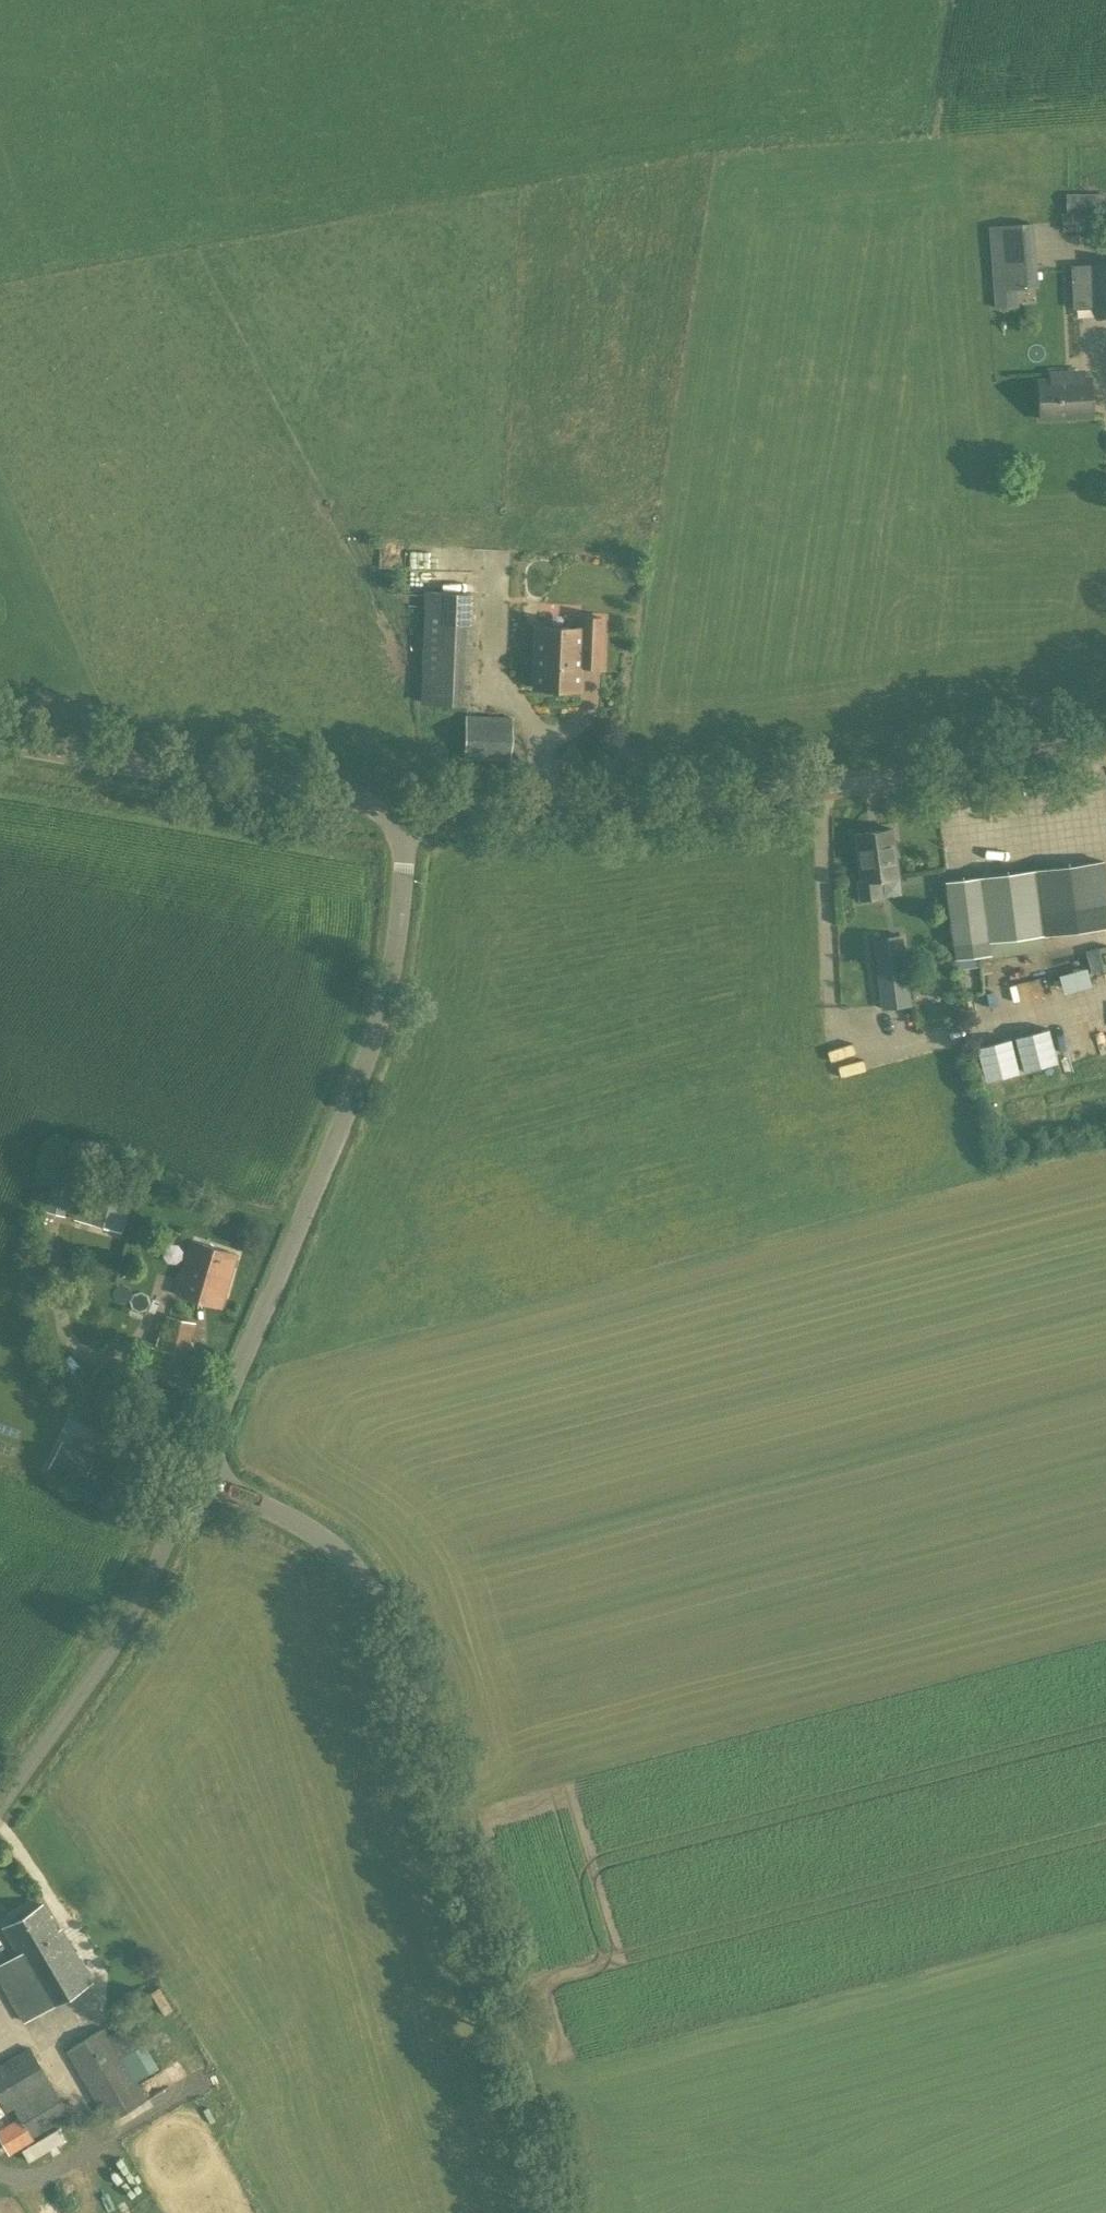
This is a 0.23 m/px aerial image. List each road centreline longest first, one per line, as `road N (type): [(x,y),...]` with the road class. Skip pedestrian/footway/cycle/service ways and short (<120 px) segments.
road 1 (unclassified): [(561,2212),(387,1617),(370,1585),(327,1541),(195,1476)]
road 2 (unclassified): [(195,1476),(376,1028),(415,802)]
road 3 (tertiary): [(1105,733),(809,790),(605,806),(415,802)]
road 4 (tertiary): [(415,802),(263,786),(0,739)]
road 5 (unclassified): [(0,1803),(134,1612),(195,1476)]

